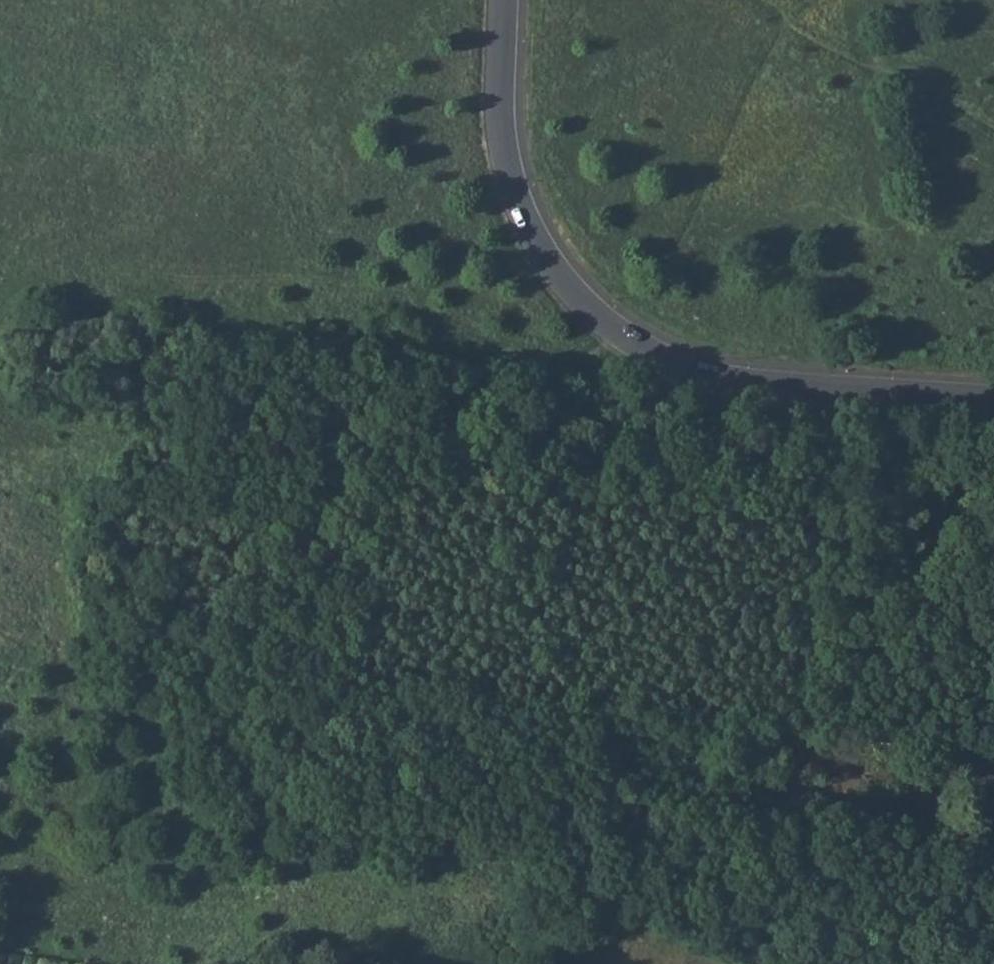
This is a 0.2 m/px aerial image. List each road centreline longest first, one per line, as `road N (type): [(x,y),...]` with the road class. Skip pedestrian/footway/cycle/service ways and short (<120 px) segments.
road 1 (residential): [(505,0),(505,152),(559,277),(615,335),(693,374),(739,384),(993,405)]

